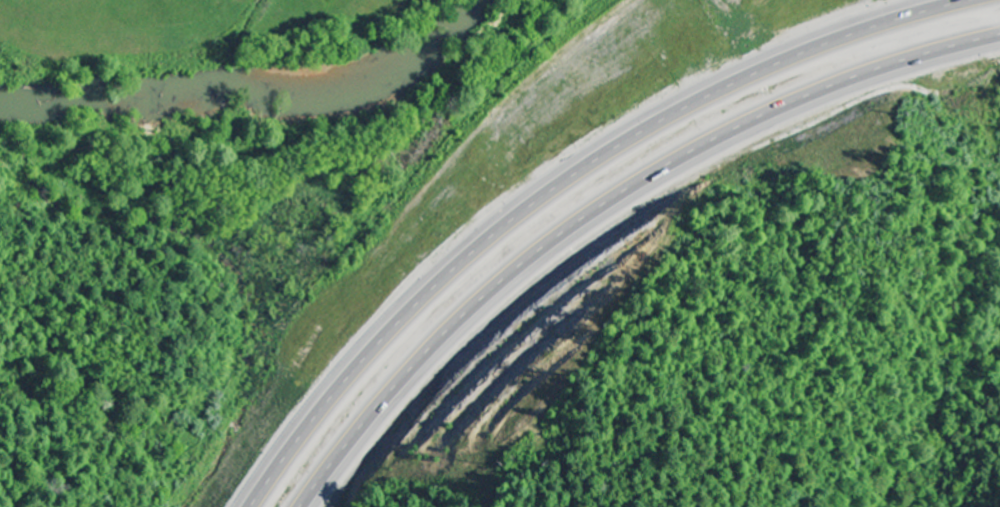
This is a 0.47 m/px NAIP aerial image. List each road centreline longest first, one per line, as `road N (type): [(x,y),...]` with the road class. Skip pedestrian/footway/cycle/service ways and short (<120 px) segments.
road 1 (motorway): [(963,0),(771,63),(528,198),(455,259),(329,393),(254,506)]
road 2 (motorway): [(305,506),(443,340),(617,197),(789,99),(999,32)]

